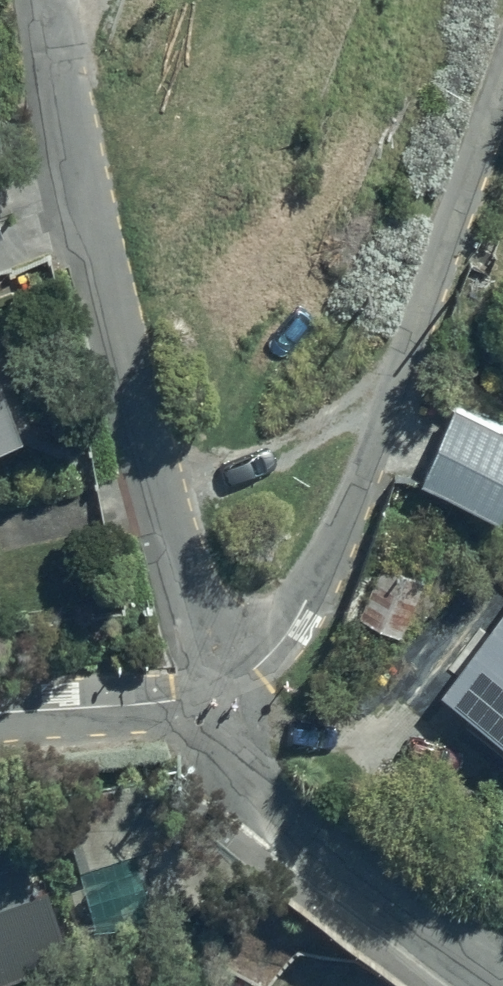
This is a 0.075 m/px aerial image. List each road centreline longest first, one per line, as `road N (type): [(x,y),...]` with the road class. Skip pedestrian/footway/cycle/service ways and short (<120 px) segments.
road 1 (residential): [(47,0),(72,140),(210,698)]
road 2 (residential): [(210,698),(279,639),(318,574),(502,73)]
road 3 (residential): [(210,698),(223,759),(256,814),(502,978)]
road 4 (residential): [(210,698),(0,710)]

